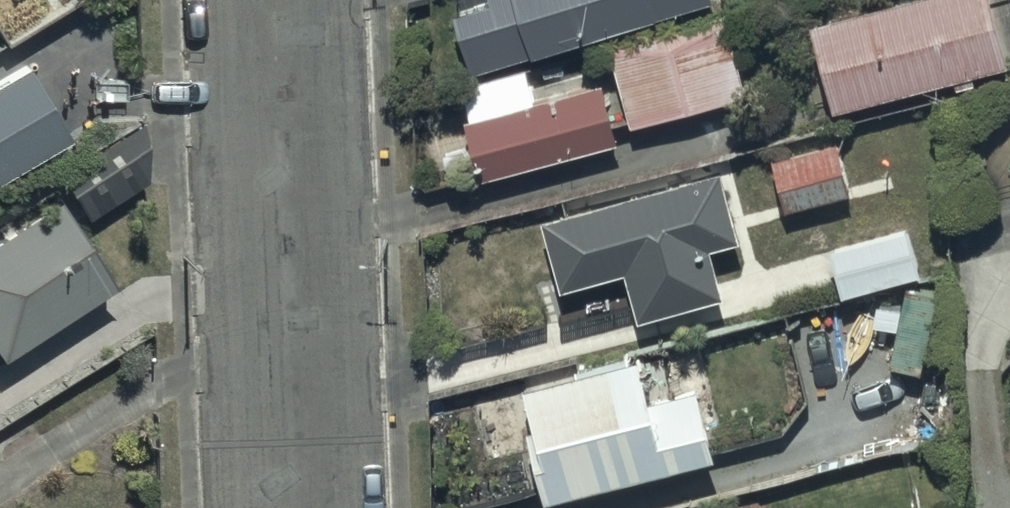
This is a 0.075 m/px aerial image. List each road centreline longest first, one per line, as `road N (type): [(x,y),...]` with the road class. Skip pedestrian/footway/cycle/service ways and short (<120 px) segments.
road 1 (residential): [(251,0),(279,507)]

